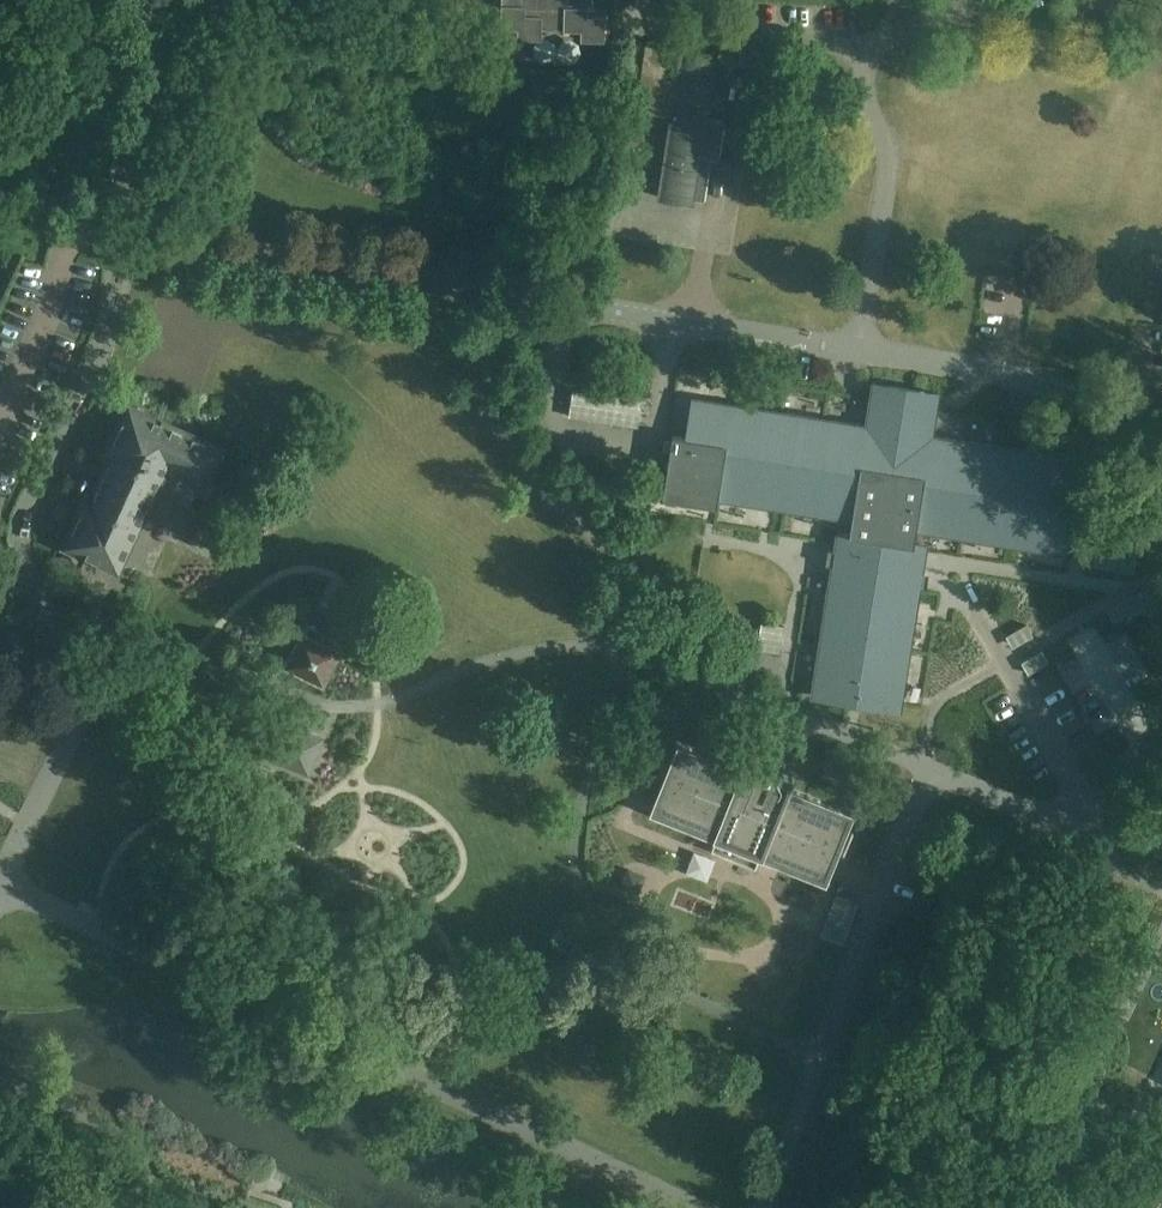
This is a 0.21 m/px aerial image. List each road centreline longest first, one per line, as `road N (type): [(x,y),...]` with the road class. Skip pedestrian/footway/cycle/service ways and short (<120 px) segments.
road 1 (residential): [(699,1207),(4,886)]
road 2 (residential): [(4,886),(78,703),(22,533),(109,329),(125,235)]
road 3 (residential): [(766,1207),(928,770)]
road 4 (residential): [(571,304),(125,235)]
road 5 (residential): [(1004,375),(1023,234),(1141,248),(1129,425)]
road 6 (residential): [(571,304),(551,421),(658,438),(678,322)]
road 7 (residential): [(861,349),(889,146),(861,72),(870,48)]
road 8 (residential): [(928,770),(1053,821),(1086,823),(1128,794),(1161,718)]
road 9 (residential): [(870,48),(641,29),(641,0)]
road 10 (residential): [(159,1207),(135,1152),(110,1130),(0,1084)]
road 11 (residential): [(861,349),(678,322)]
road 12 (residential): [(1004,375),(861,349)]
road 13 (residential): [(928,770),(794,716)]
road 14 (residential): [(125,235),(136,171),(164,101)]
road 15 (residential): [(794,716),(734,693),(750,665),(771,663),(782,676)]
road 16 (residential): [(1129,425),(1004,375)]
road 17 (tertiary): [(0,168),(52,54)]
road 18 (residential): [(164,101),(52,54)]

